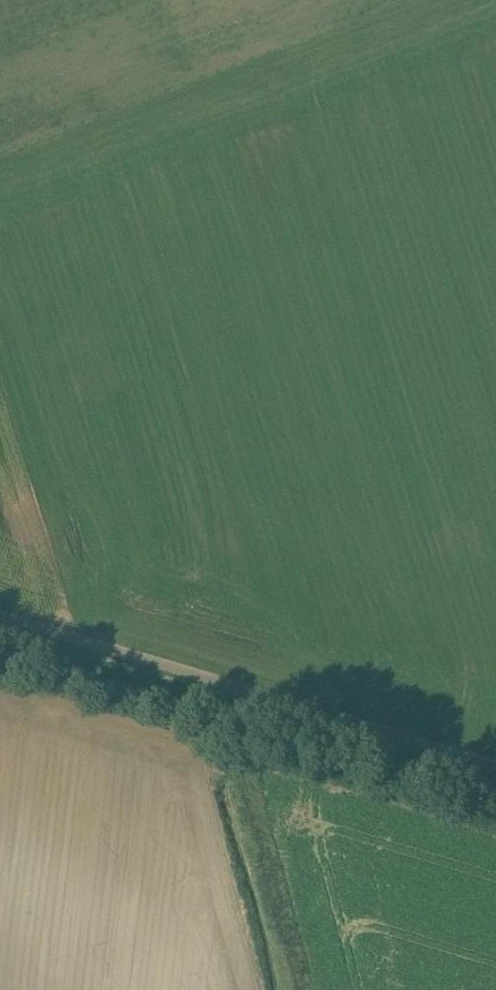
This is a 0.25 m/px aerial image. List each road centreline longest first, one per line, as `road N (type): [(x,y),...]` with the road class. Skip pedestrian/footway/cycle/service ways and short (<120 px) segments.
road 1 (unclassified): [(495,765),(0,616)]

